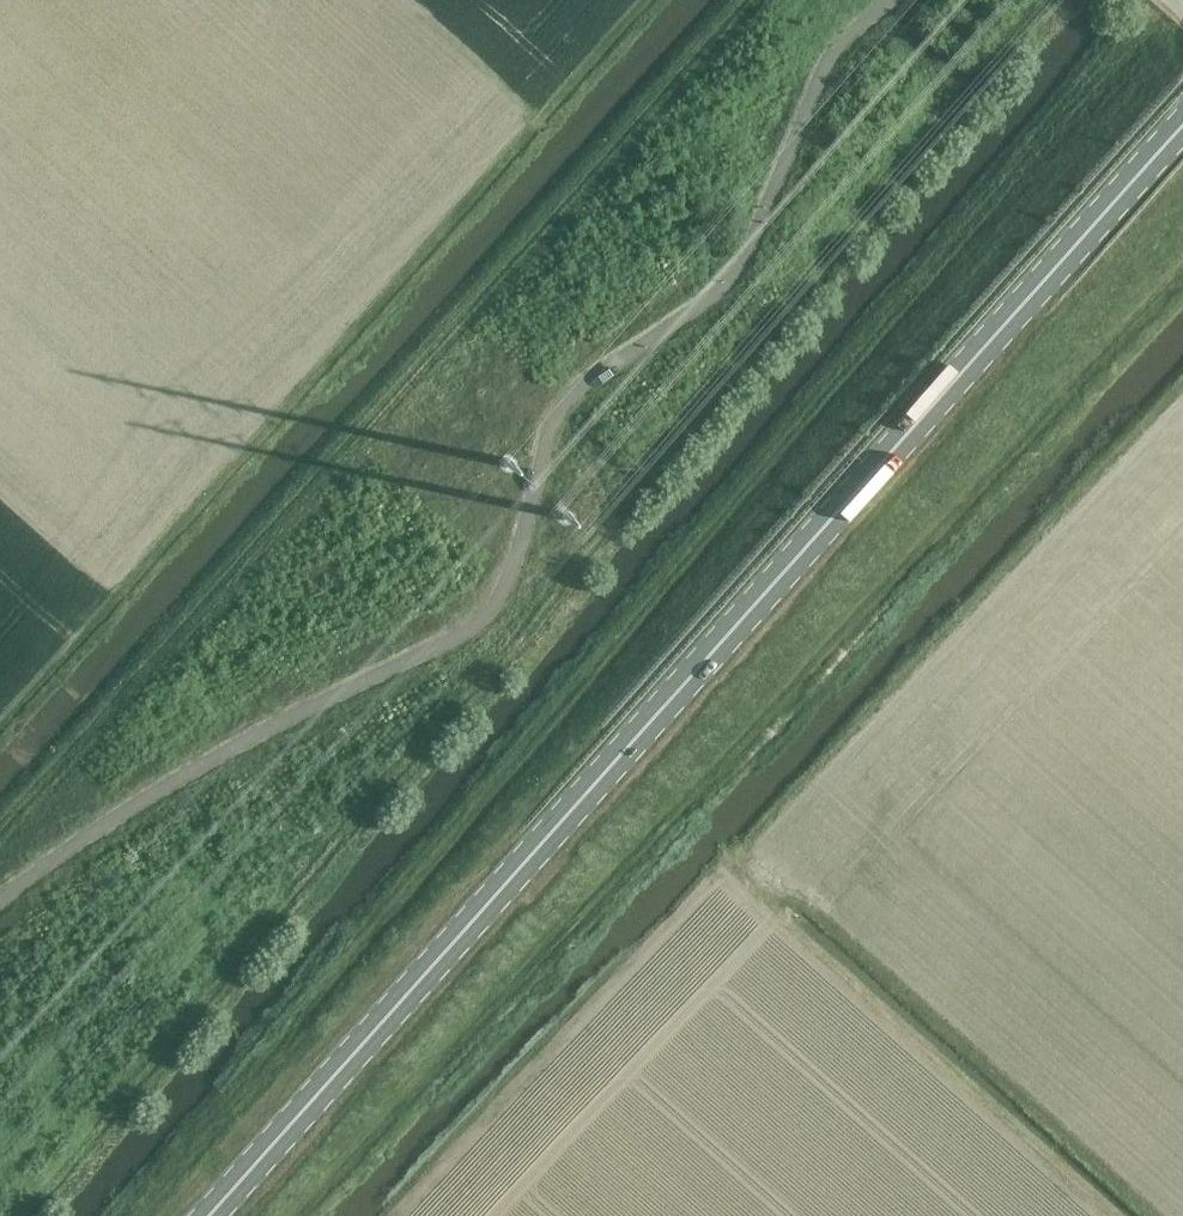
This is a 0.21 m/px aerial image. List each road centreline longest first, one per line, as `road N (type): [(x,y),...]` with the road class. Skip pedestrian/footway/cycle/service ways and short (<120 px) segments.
road 1 (primary): [(209,1215),(1182,133)]

